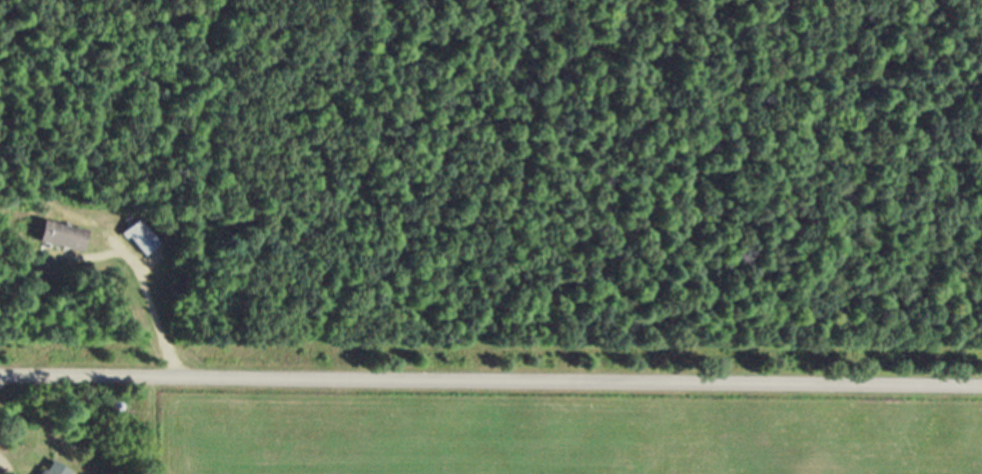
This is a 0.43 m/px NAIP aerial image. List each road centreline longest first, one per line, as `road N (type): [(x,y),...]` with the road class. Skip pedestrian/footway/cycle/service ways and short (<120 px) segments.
road 1 (residential): [(981,384),(0,377)]

